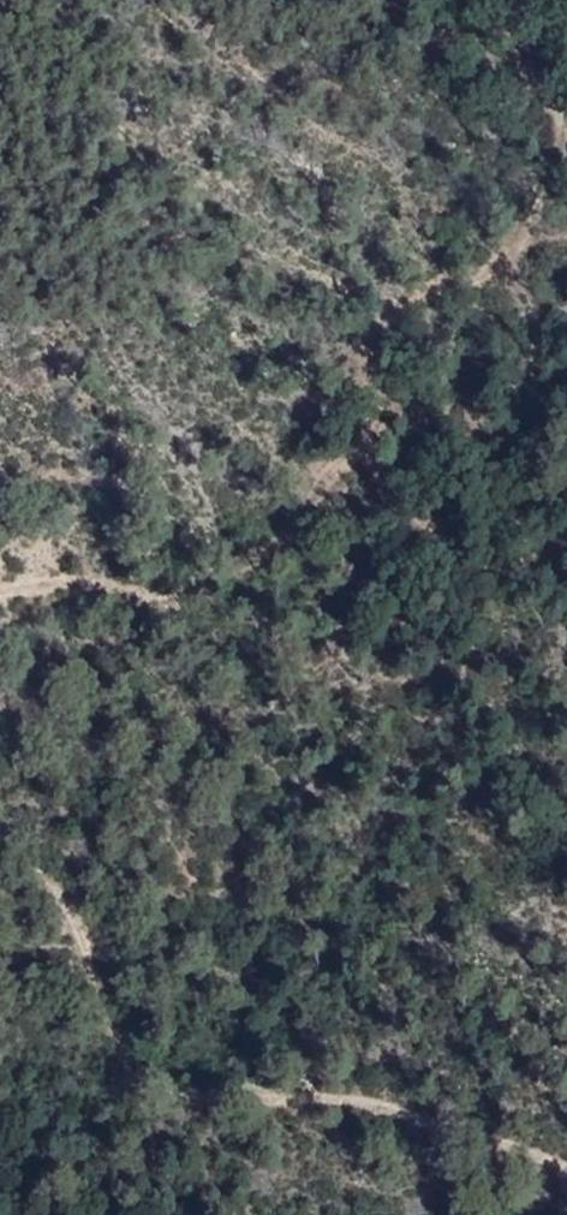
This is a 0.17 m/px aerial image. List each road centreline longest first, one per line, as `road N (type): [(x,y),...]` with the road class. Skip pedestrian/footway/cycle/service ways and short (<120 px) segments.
road 1 (track): [(0,847),(51,873),(122,1043),(198,1101),(326,1091),(566,1172)]

